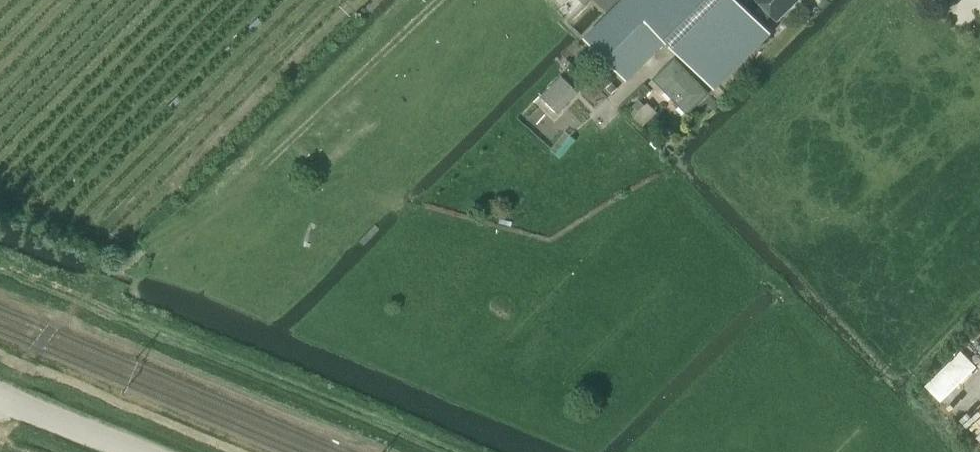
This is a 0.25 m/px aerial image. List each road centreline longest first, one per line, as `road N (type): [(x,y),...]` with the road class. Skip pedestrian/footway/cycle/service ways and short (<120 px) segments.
road 1 (track): [(445,0),(274,162),(128,258)]
road 2 (track): [(128,258),(159,198),(359,0)]
road 3 (track): [(3,398),(54,327),(128,258)]

